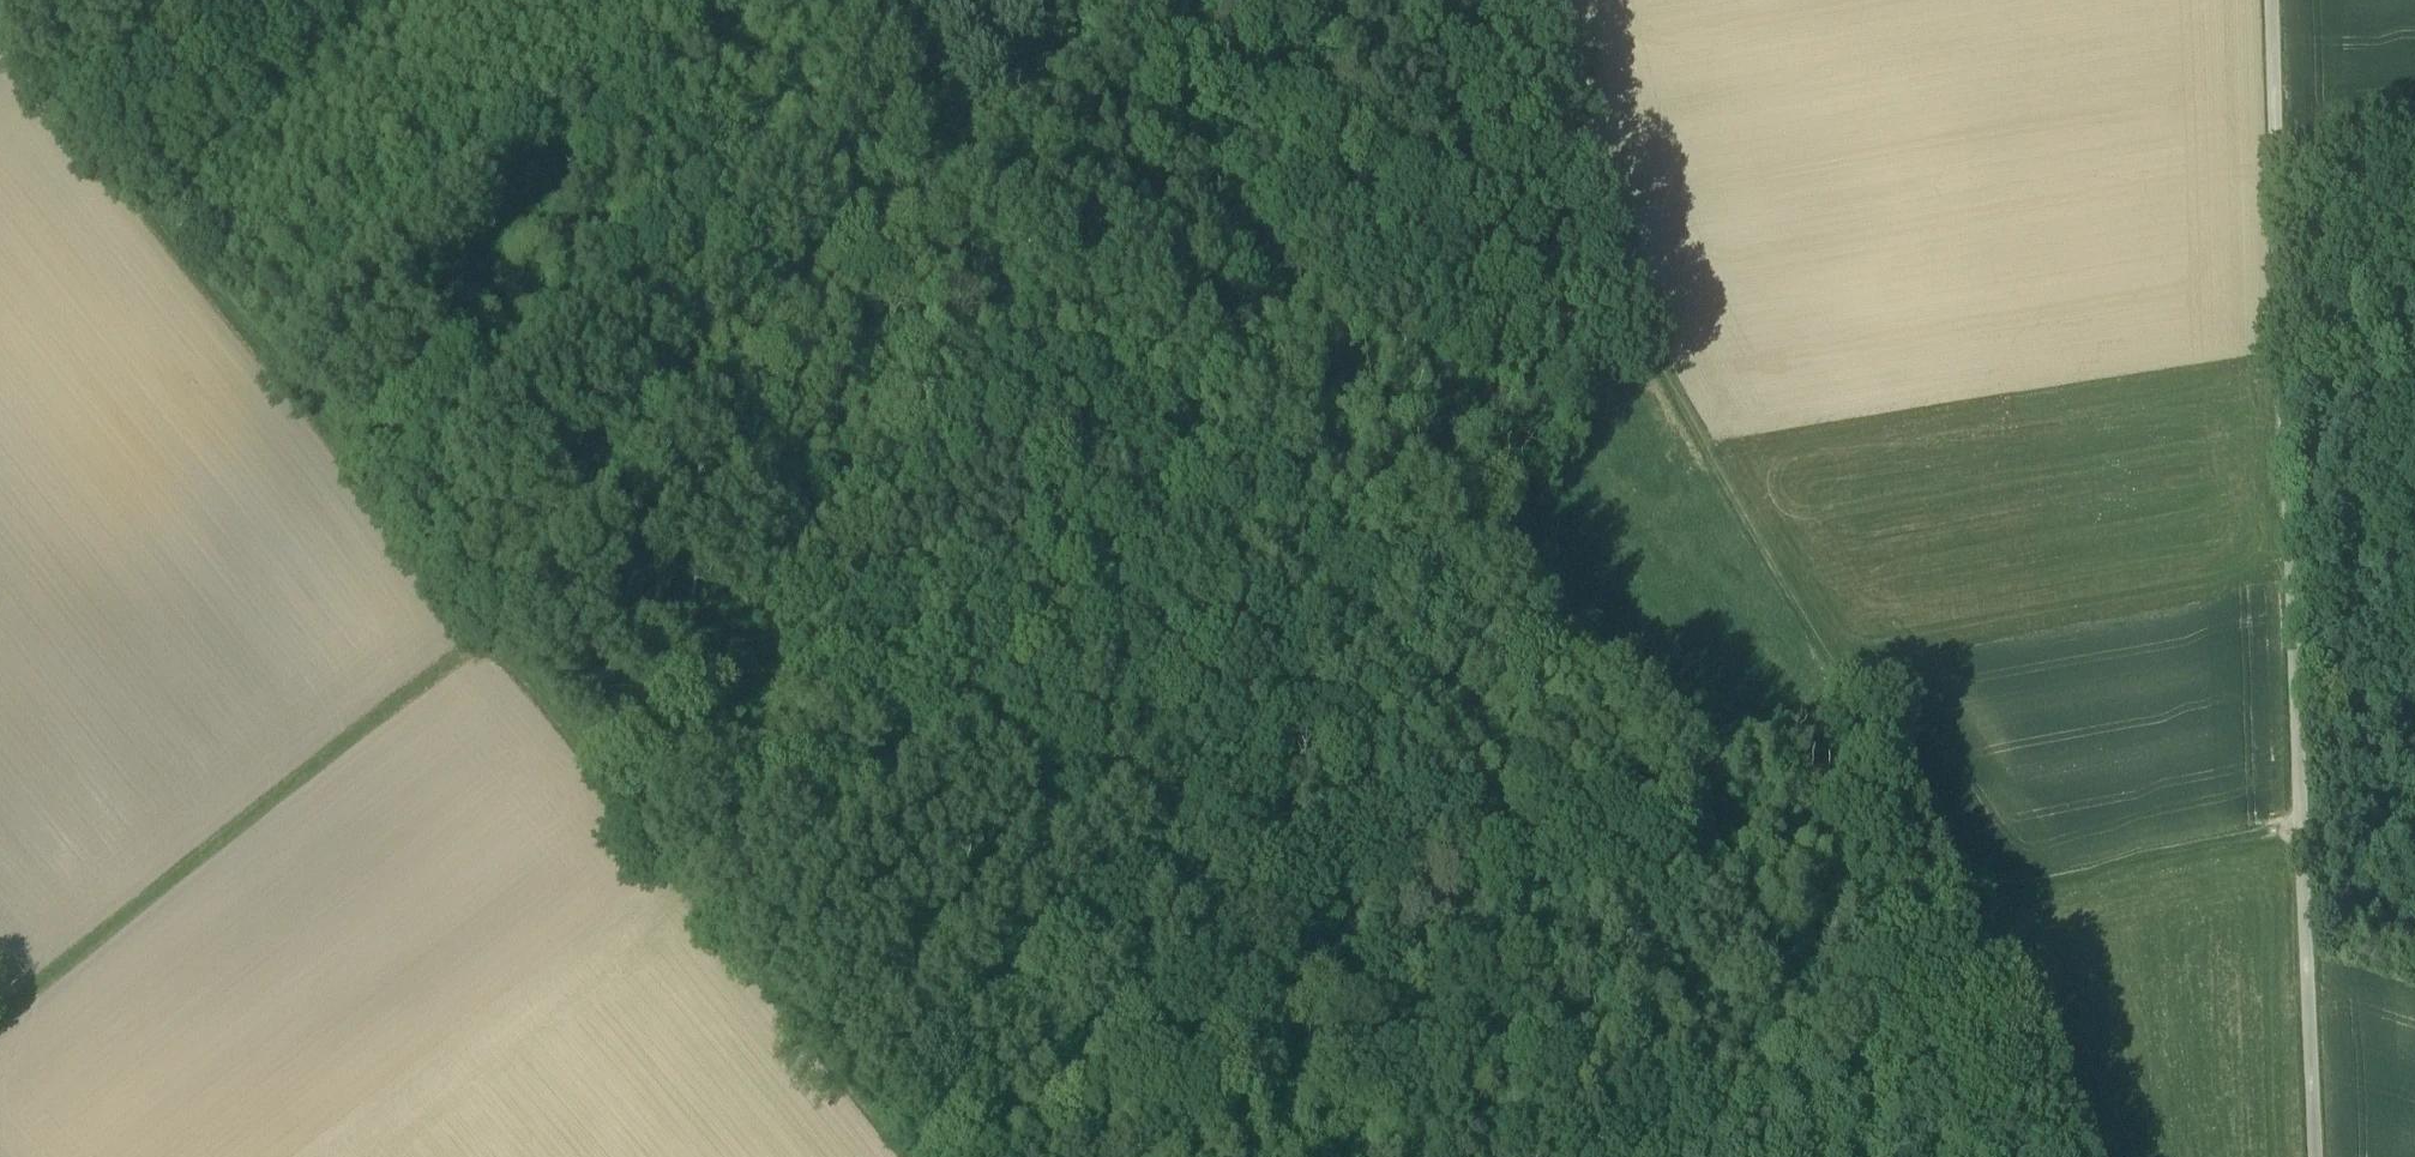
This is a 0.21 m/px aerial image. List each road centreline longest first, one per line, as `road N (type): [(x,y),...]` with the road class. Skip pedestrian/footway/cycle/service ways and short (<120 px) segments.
road 1 (track): [(0,48),(479,603),(928,1156)]
road 2 (track): [(2316,843),(2038,891),(2003,888),(1979,870),(1802,597),(1665,359),(1598,196),(1540,0)]
road 3 (track): [(2327,1156),(2274,0)]
road 4 (track): [(491,619),(0,1015)]

